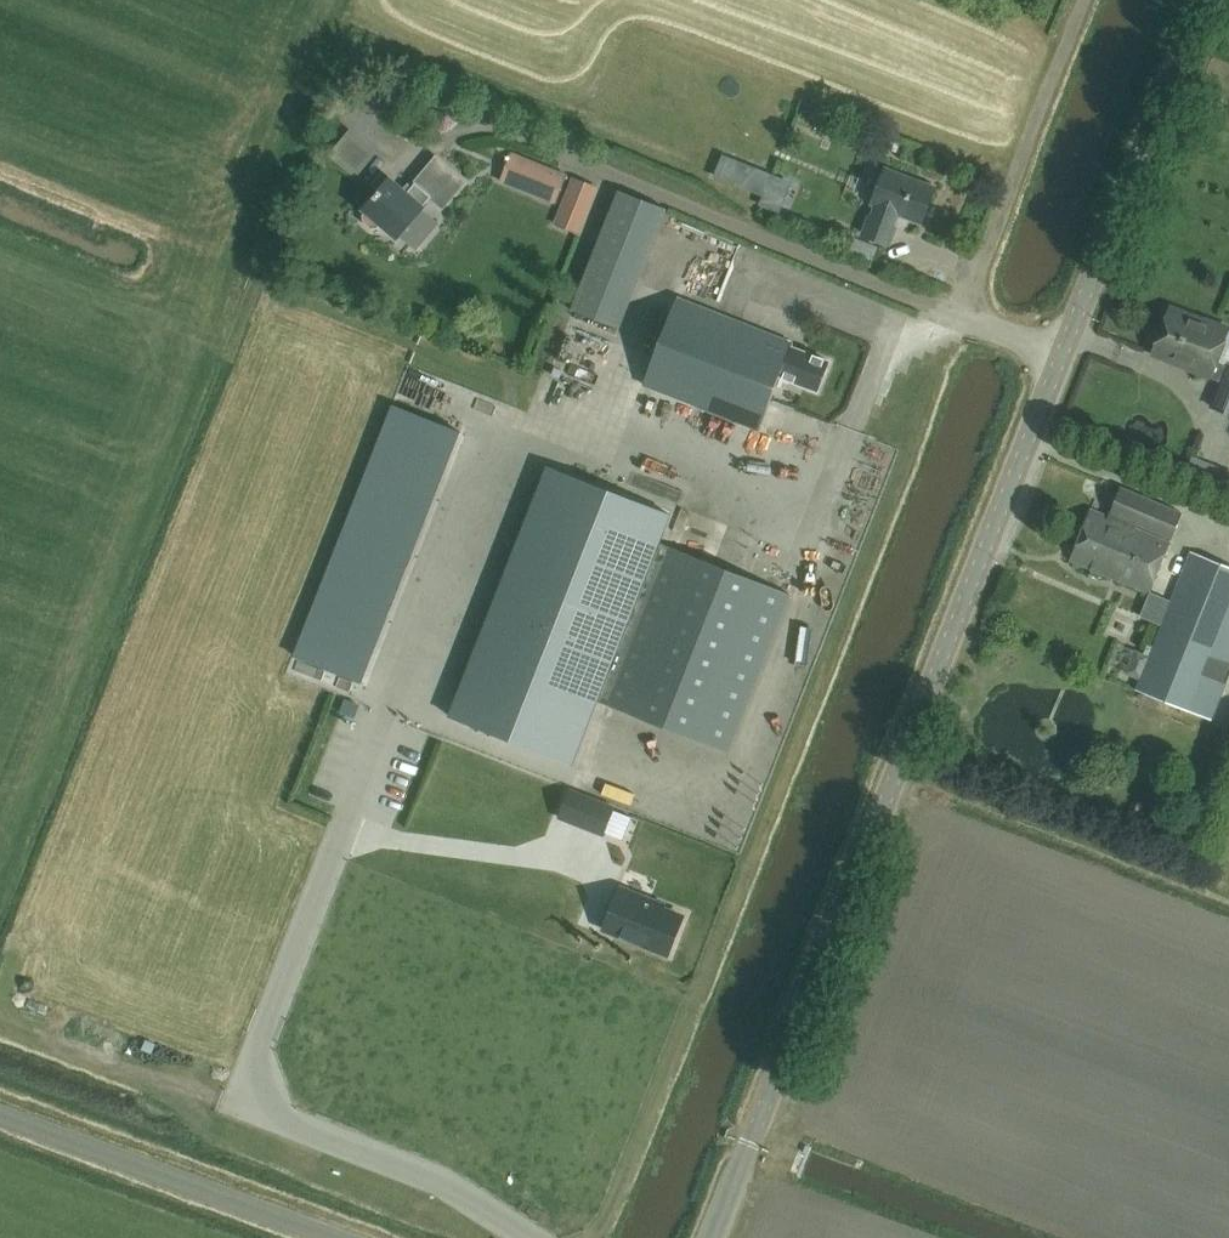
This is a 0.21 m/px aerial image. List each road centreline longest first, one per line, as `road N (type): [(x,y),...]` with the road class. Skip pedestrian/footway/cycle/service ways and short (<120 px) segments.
road 1 (tertiary): [(711,1237),(1061,357)]
road 2 (tertiary): [(1061,357),(1201,0)]

